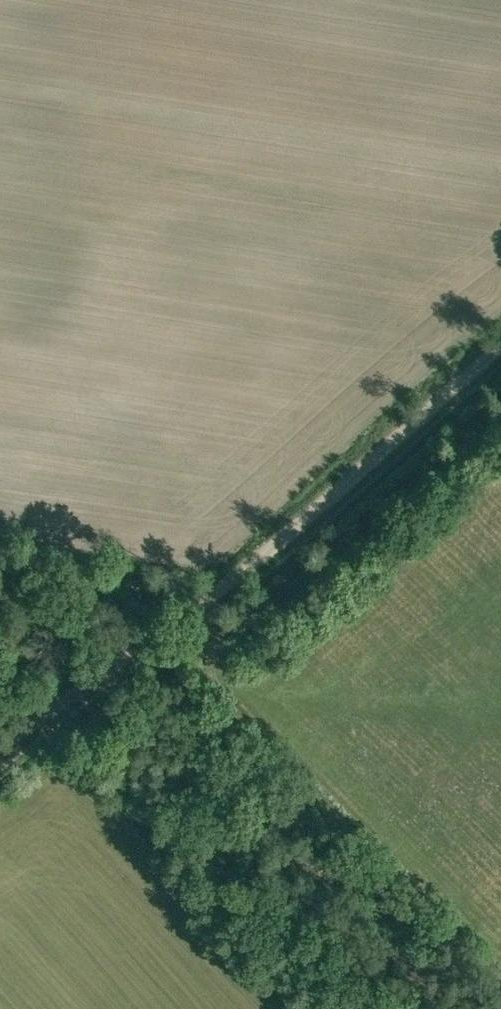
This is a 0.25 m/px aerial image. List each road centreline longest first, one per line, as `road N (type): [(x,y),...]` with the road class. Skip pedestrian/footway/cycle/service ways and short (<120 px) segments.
road 1 (track): [(0,751),(248,567),(500,346)]
road 2 (track): [(500,427),(177,709),(133,657)]

